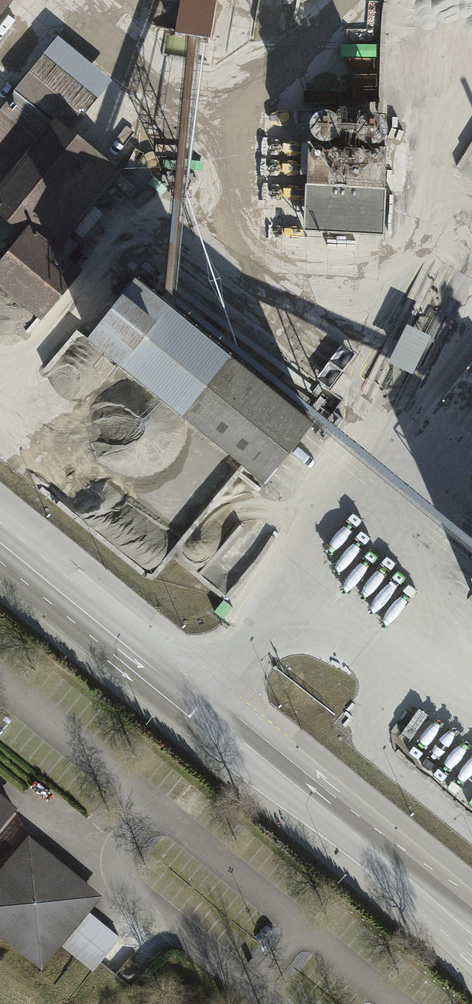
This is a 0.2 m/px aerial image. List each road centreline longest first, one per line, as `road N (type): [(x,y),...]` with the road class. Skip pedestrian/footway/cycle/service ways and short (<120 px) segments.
road 1 (primary): [(0,546),(471,933)]
road 2 (track): [(0,845),(34,802),(118,860)]

